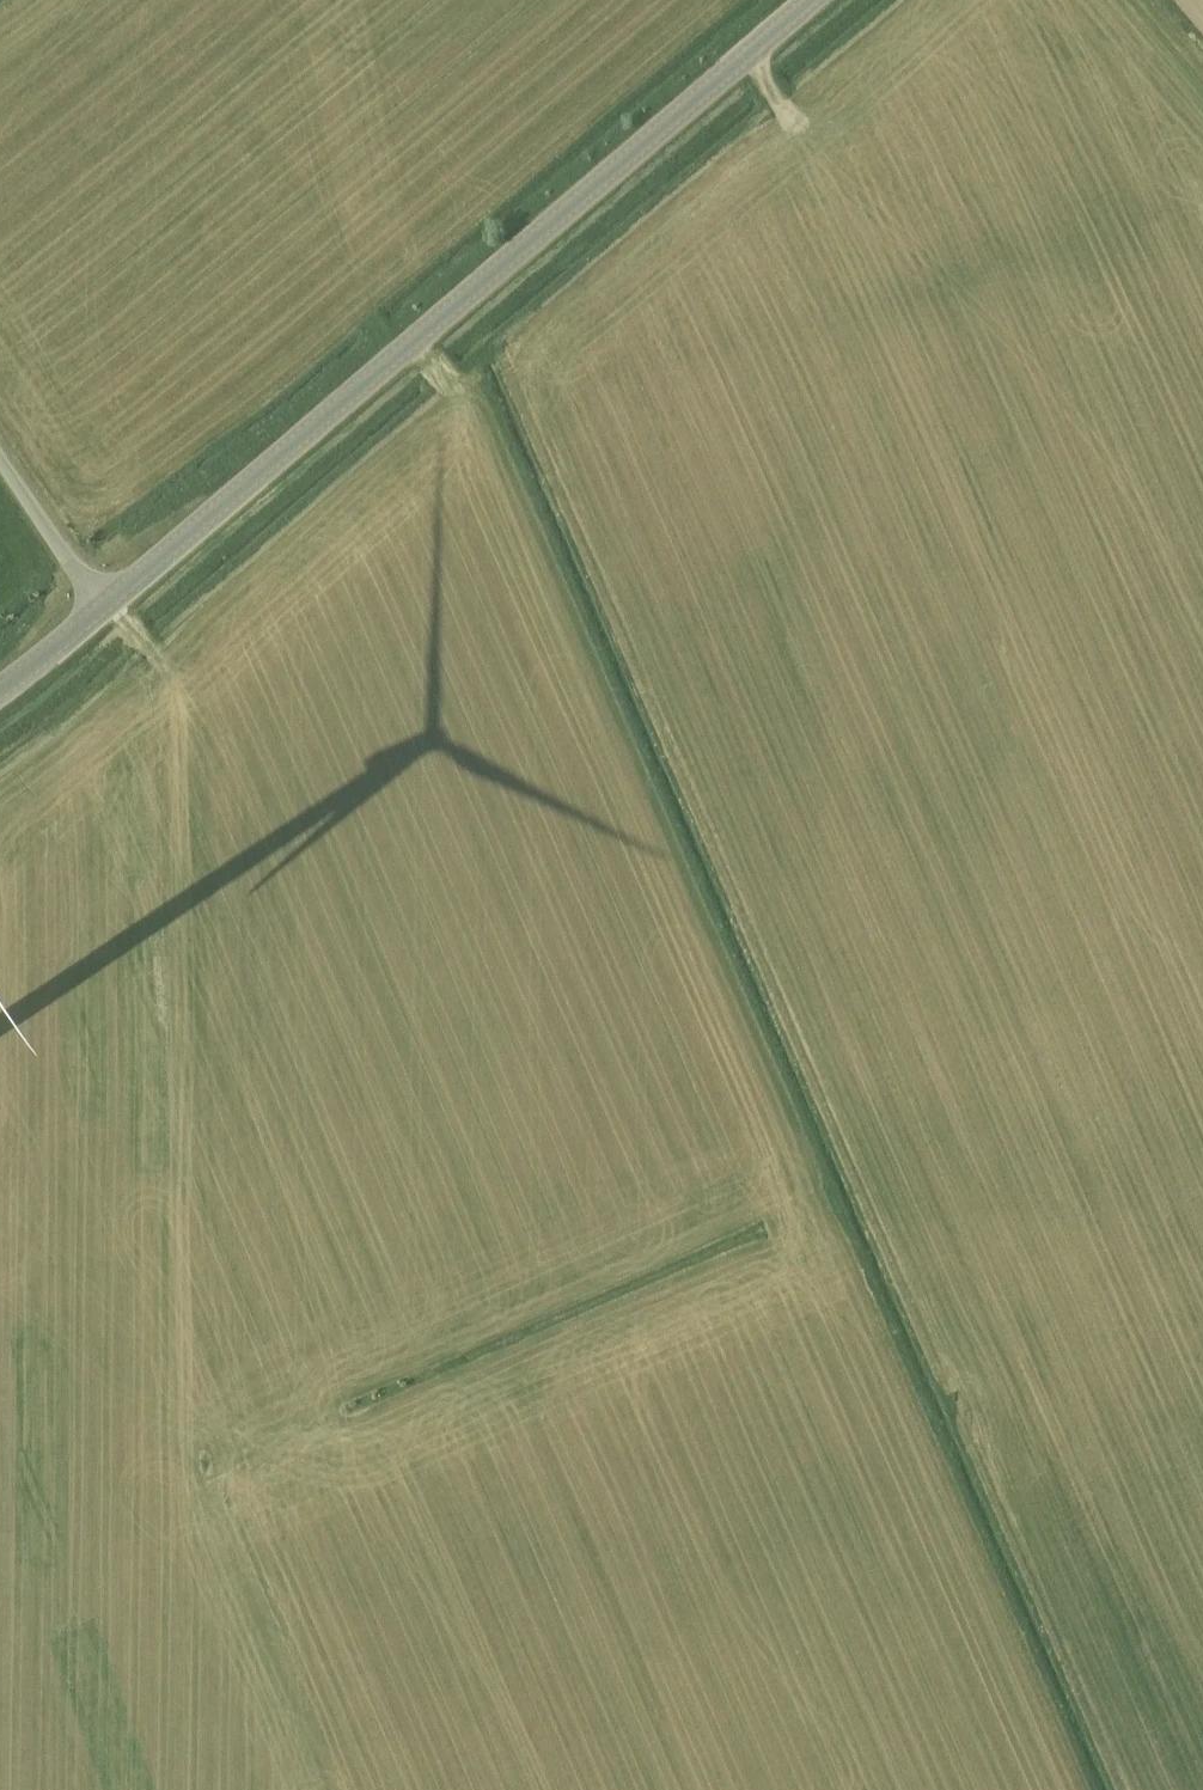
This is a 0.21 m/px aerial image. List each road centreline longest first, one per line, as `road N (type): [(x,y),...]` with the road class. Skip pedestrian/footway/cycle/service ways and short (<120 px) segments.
road 1 (tertiary): [(0,692),(813,0)]

